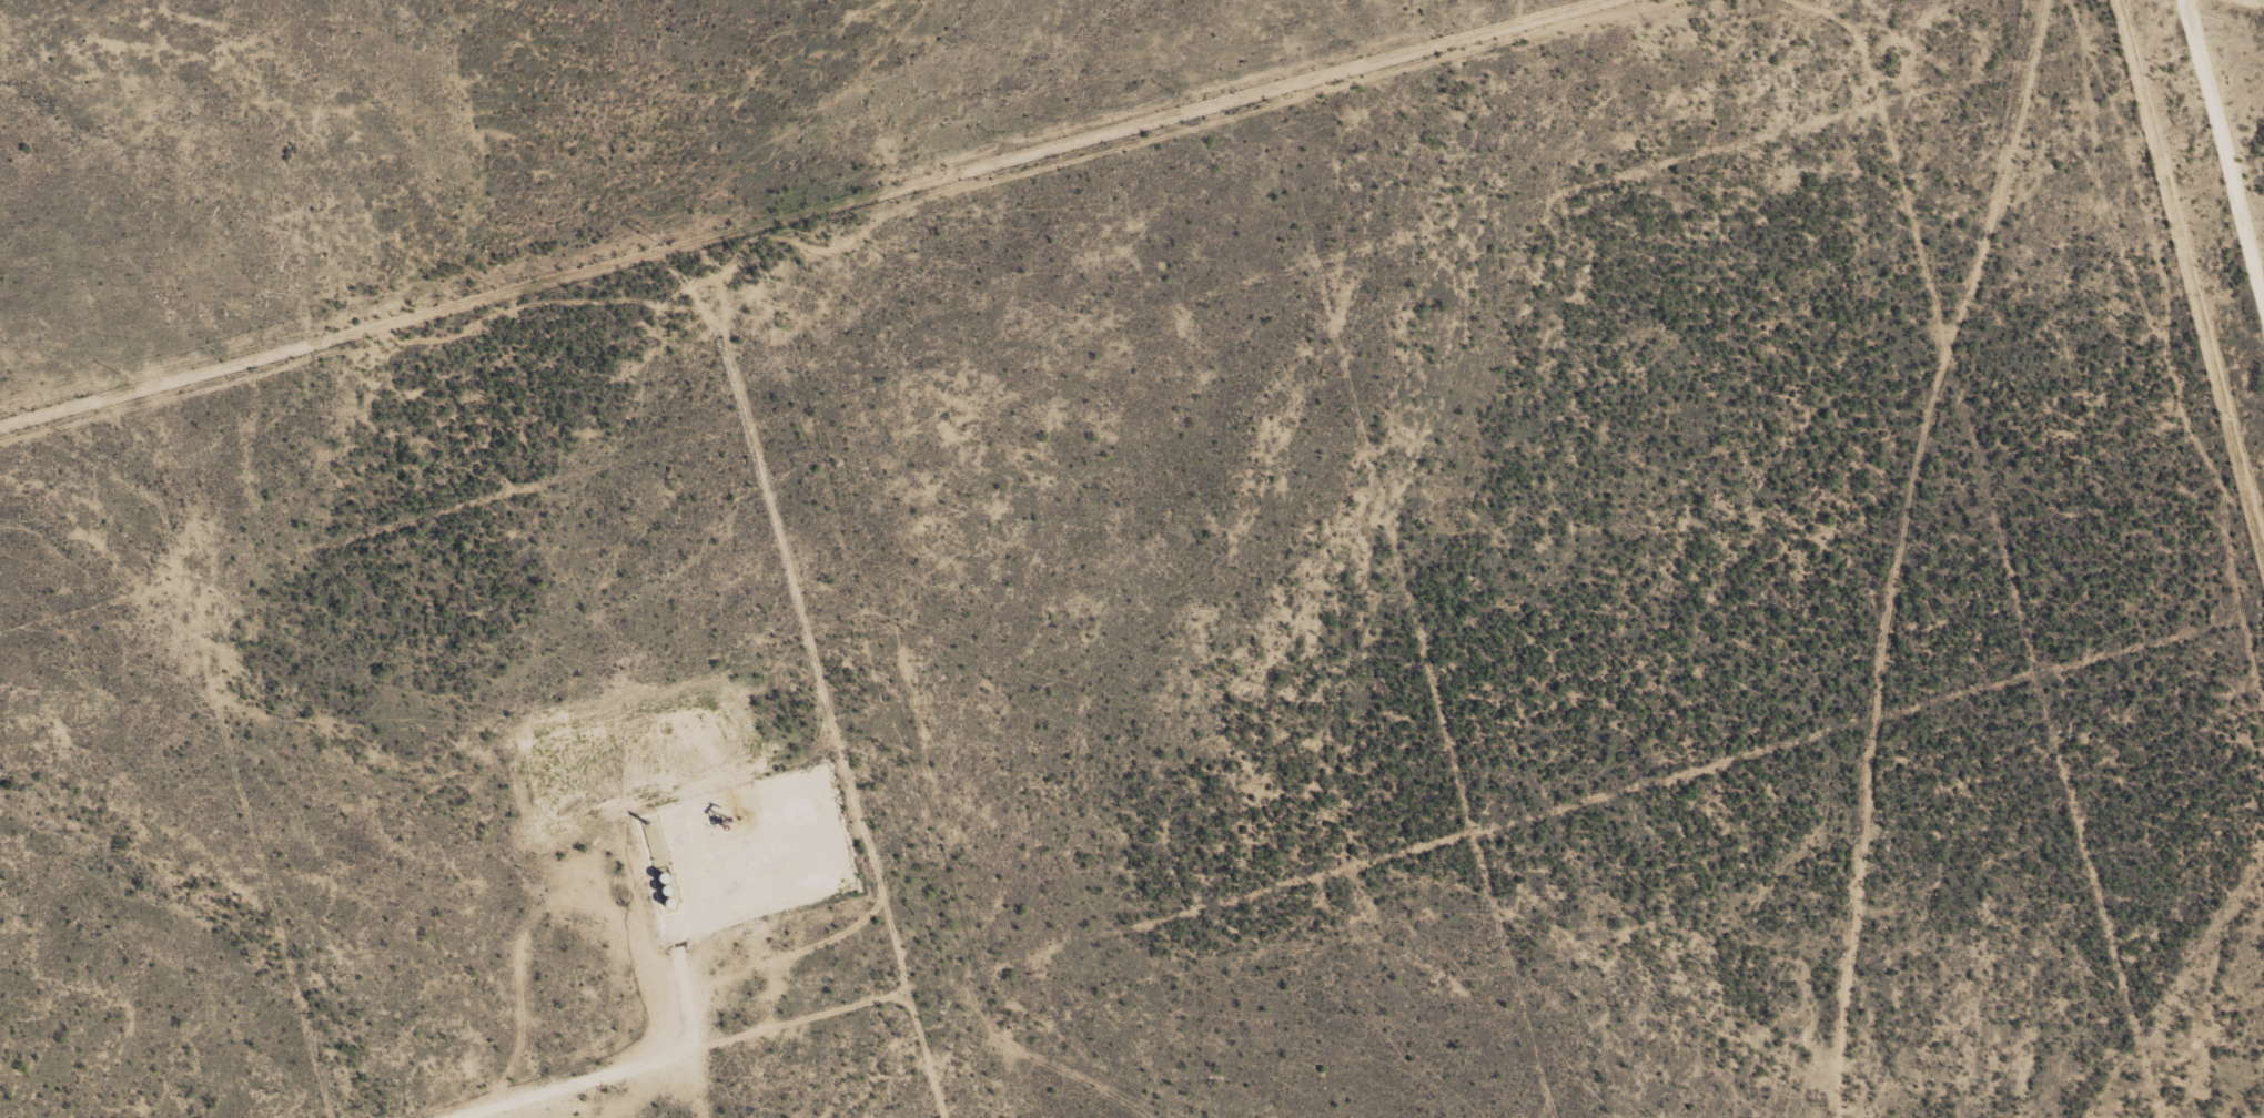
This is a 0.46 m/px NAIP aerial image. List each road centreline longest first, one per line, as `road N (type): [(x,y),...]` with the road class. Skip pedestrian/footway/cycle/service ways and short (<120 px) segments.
road 1 (track): [(1733,1117),(2038,0)]

